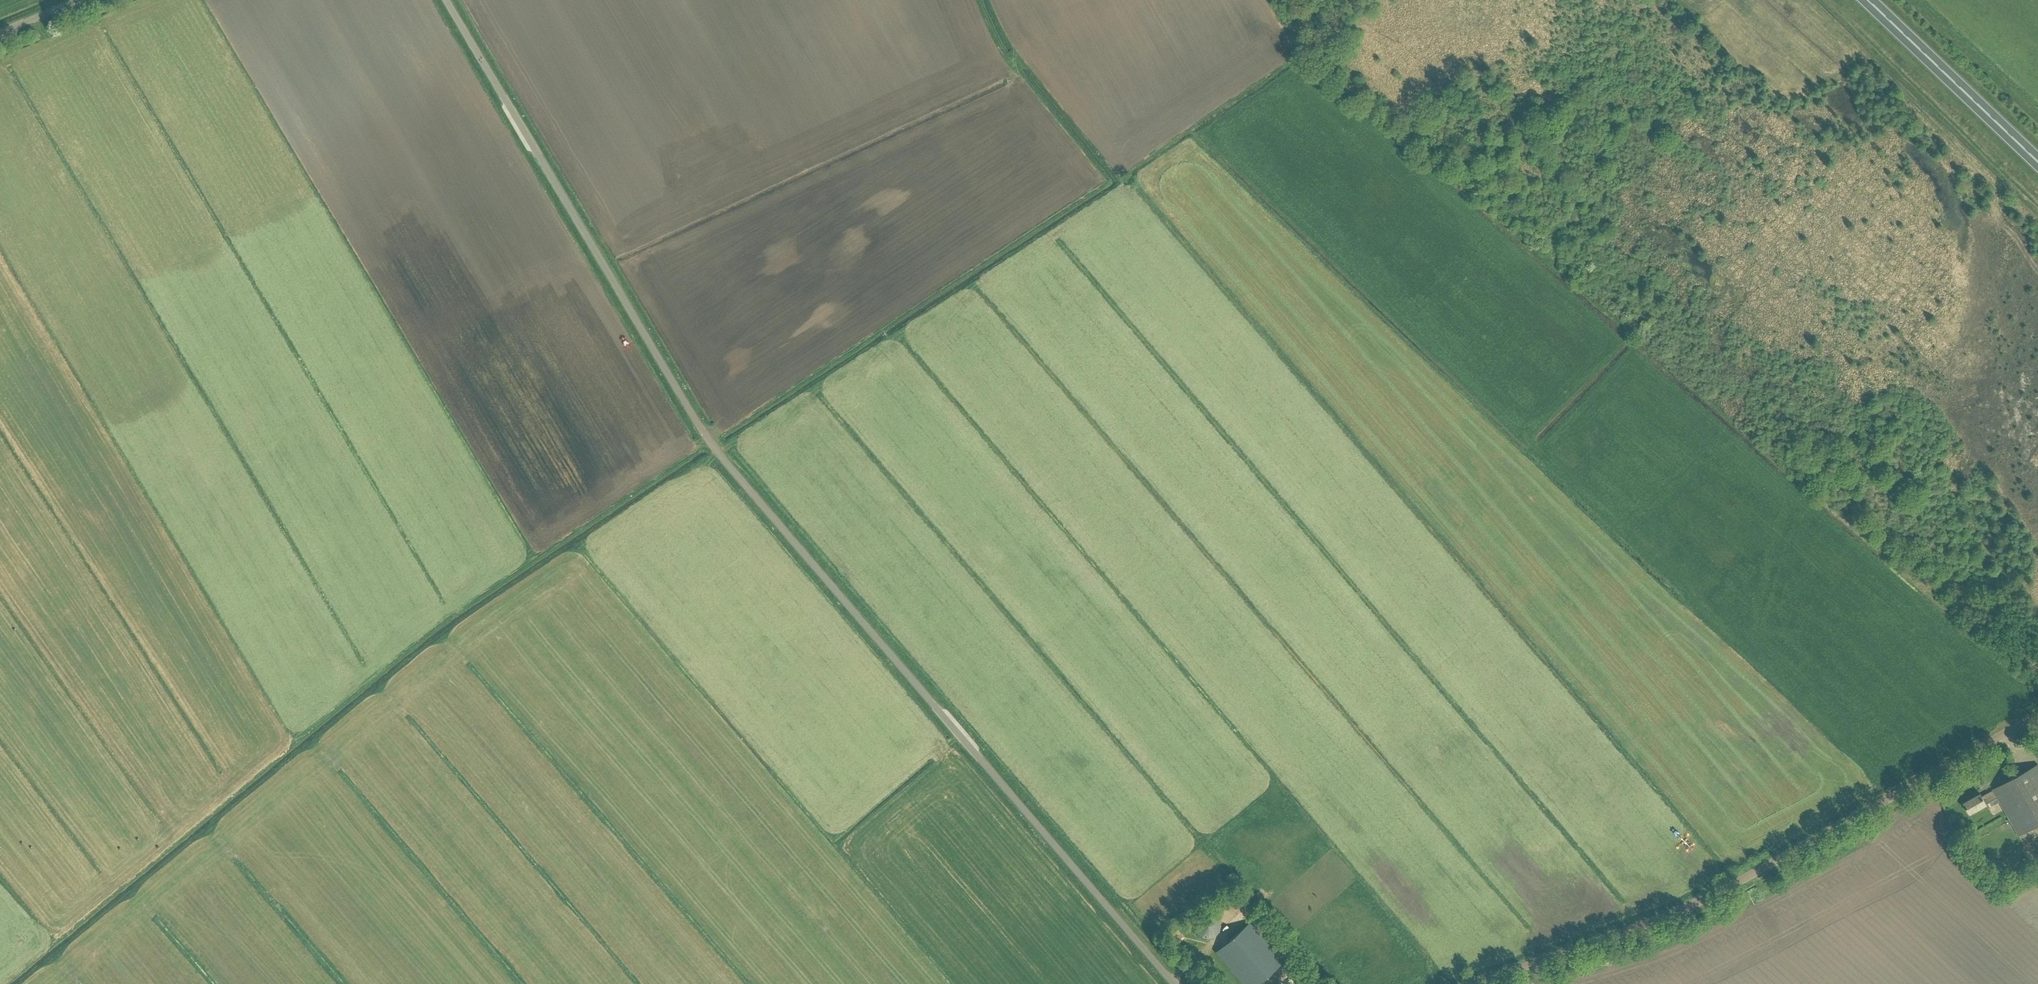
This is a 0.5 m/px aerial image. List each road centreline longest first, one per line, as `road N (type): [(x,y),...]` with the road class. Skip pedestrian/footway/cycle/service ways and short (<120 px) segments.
road 1 (unclassified): [(1173,983),(709,440),(445,0)]
road 2 (unclassified): [(1471,983),(1695,904),(2037,714)]
road 3 (trunk): [(2037,161),(1868,0)]

